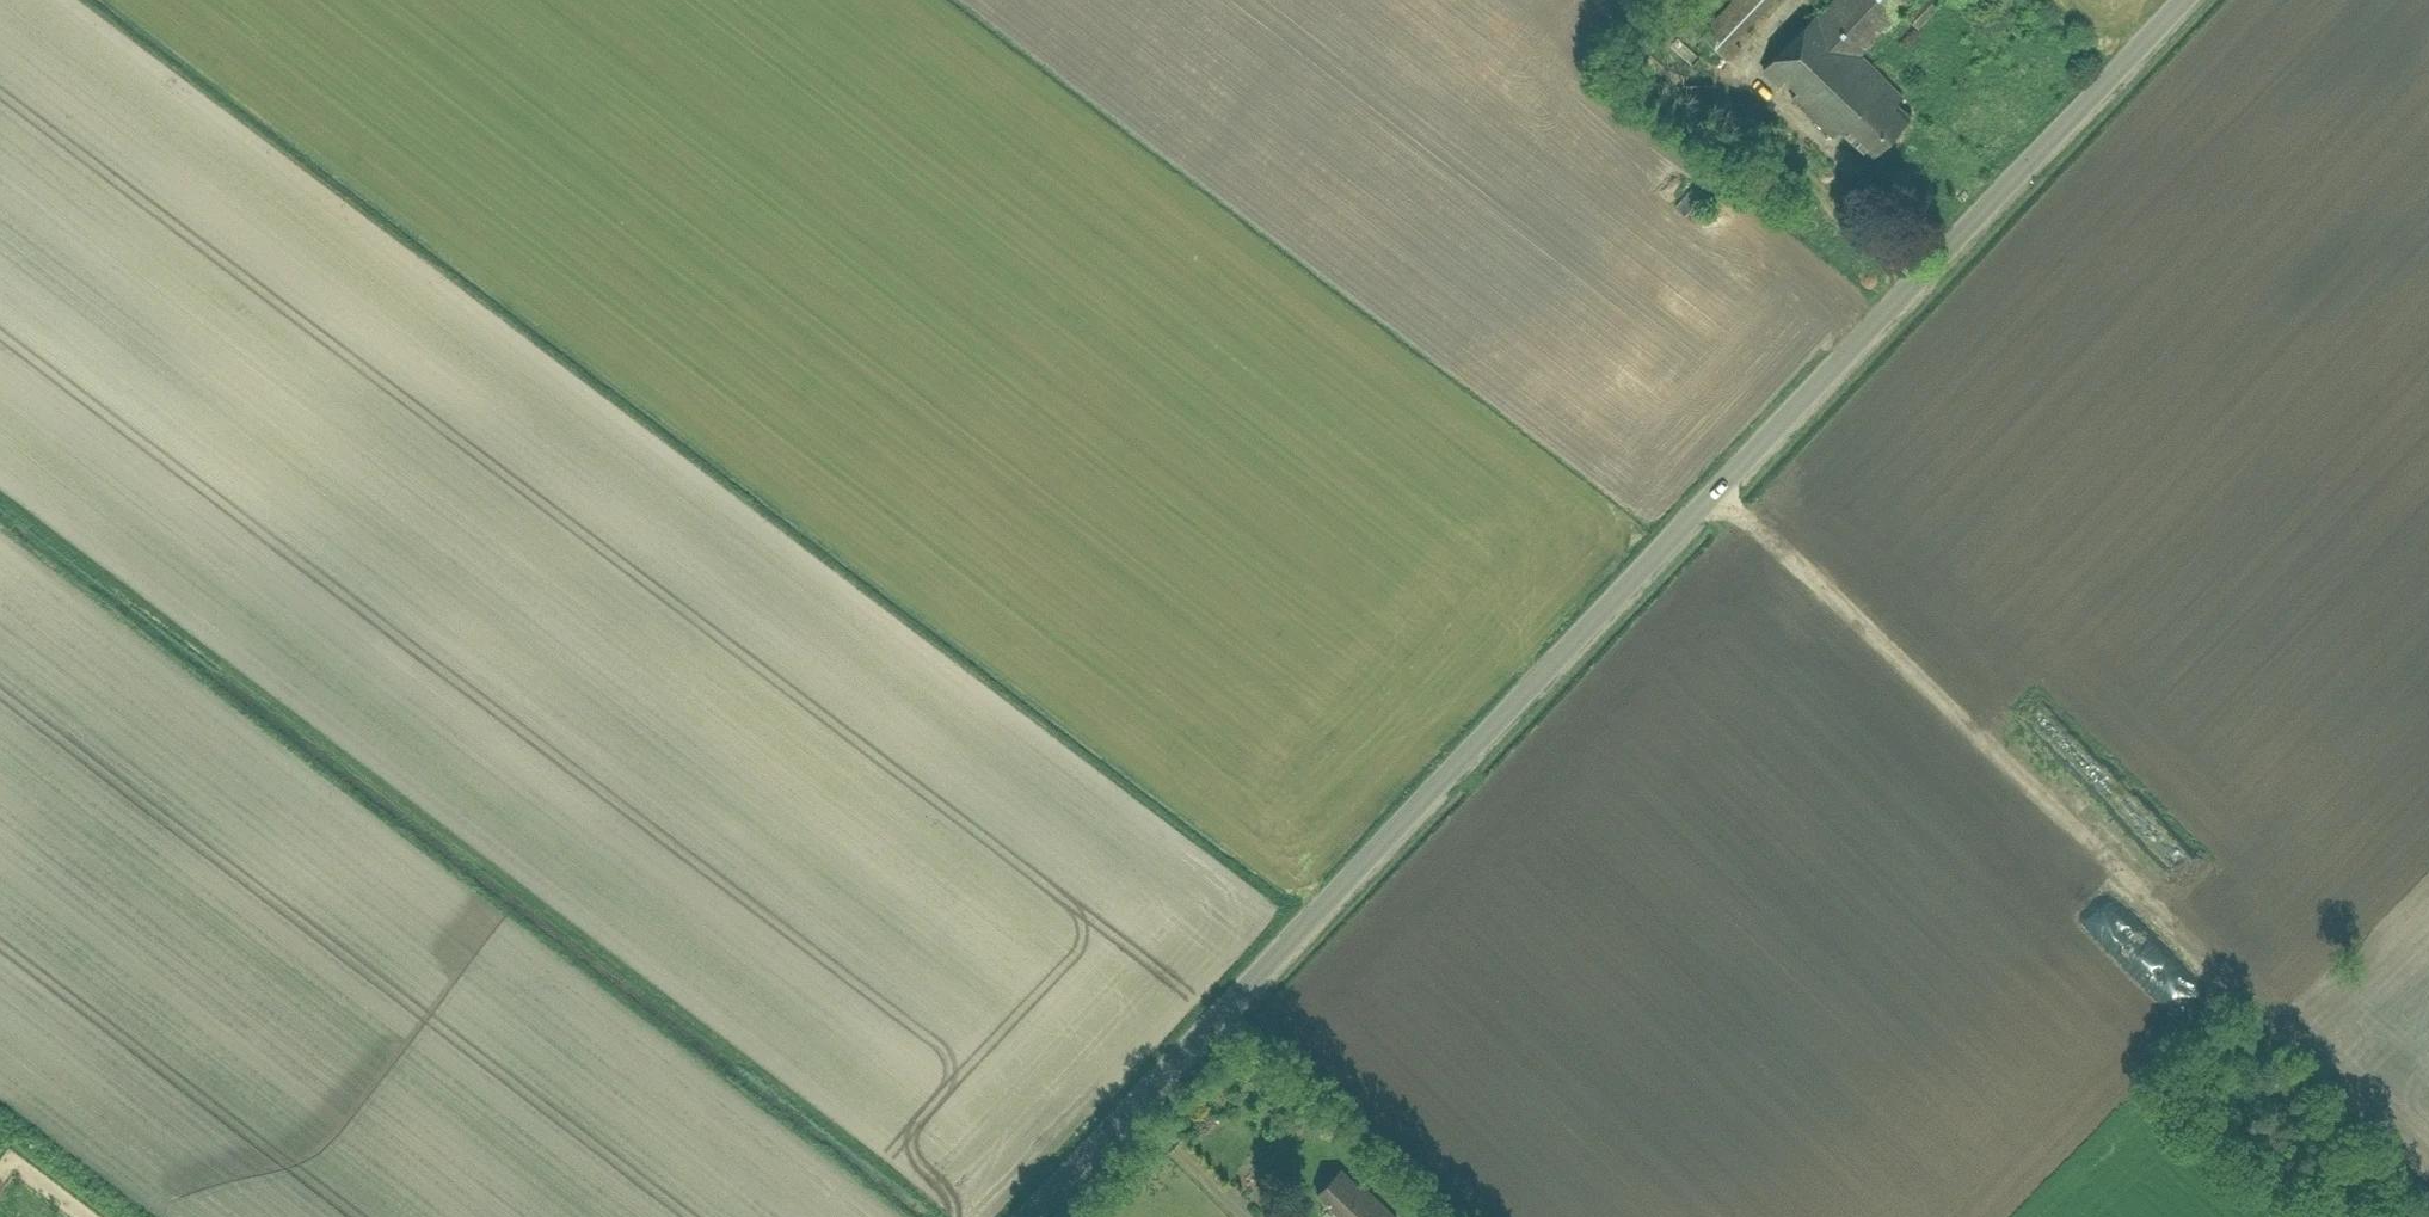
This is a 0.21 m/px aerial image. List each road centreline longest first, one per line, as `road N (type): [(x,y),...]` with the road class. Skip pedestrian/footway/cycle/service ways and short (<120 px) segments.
road 1 (unclassified): [(1025,1216),(2181,0)]

